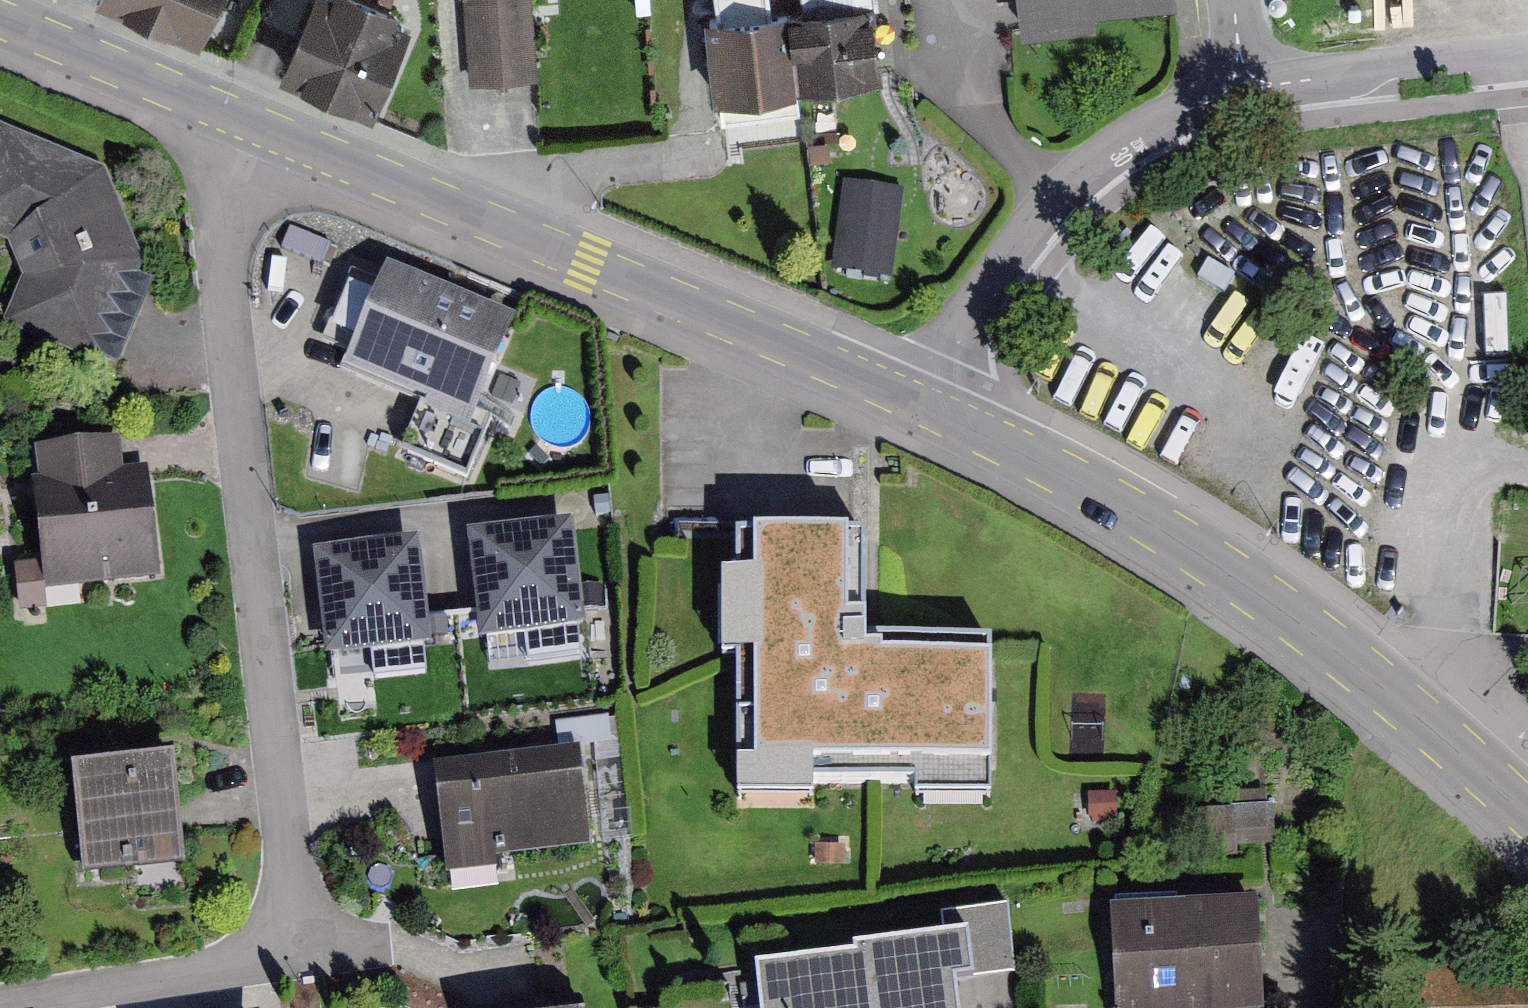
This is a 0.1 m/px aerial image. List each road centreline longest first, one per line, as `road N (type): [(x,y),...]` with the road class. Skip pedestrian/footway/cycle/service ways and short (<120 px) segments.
road 1 (residential): [(251,122),(221,194),(215,232),(300,954)]
road 2 (residential): [(926,408),(967,323),(1023,244),(1095,172),(1168,123),(1243,83),(1527,63)]
road 3 (tertiary): [(251,122),(926,408)]
road 4 (tertiary): [(926,408),(1162,530),(1258,594),(1527,817)]
road 5 (track): [(1023,244),(1077,295),(1208,380),(1231,417),(1373,510),(1460,510)]
road 6 (residential): [(300,954),(0,1004)]
road 7 (tertiary): [(0,19),(251,122)]
road 8 (track): [(1451,667),(1467,491),(1480,474),(1527,470)]

